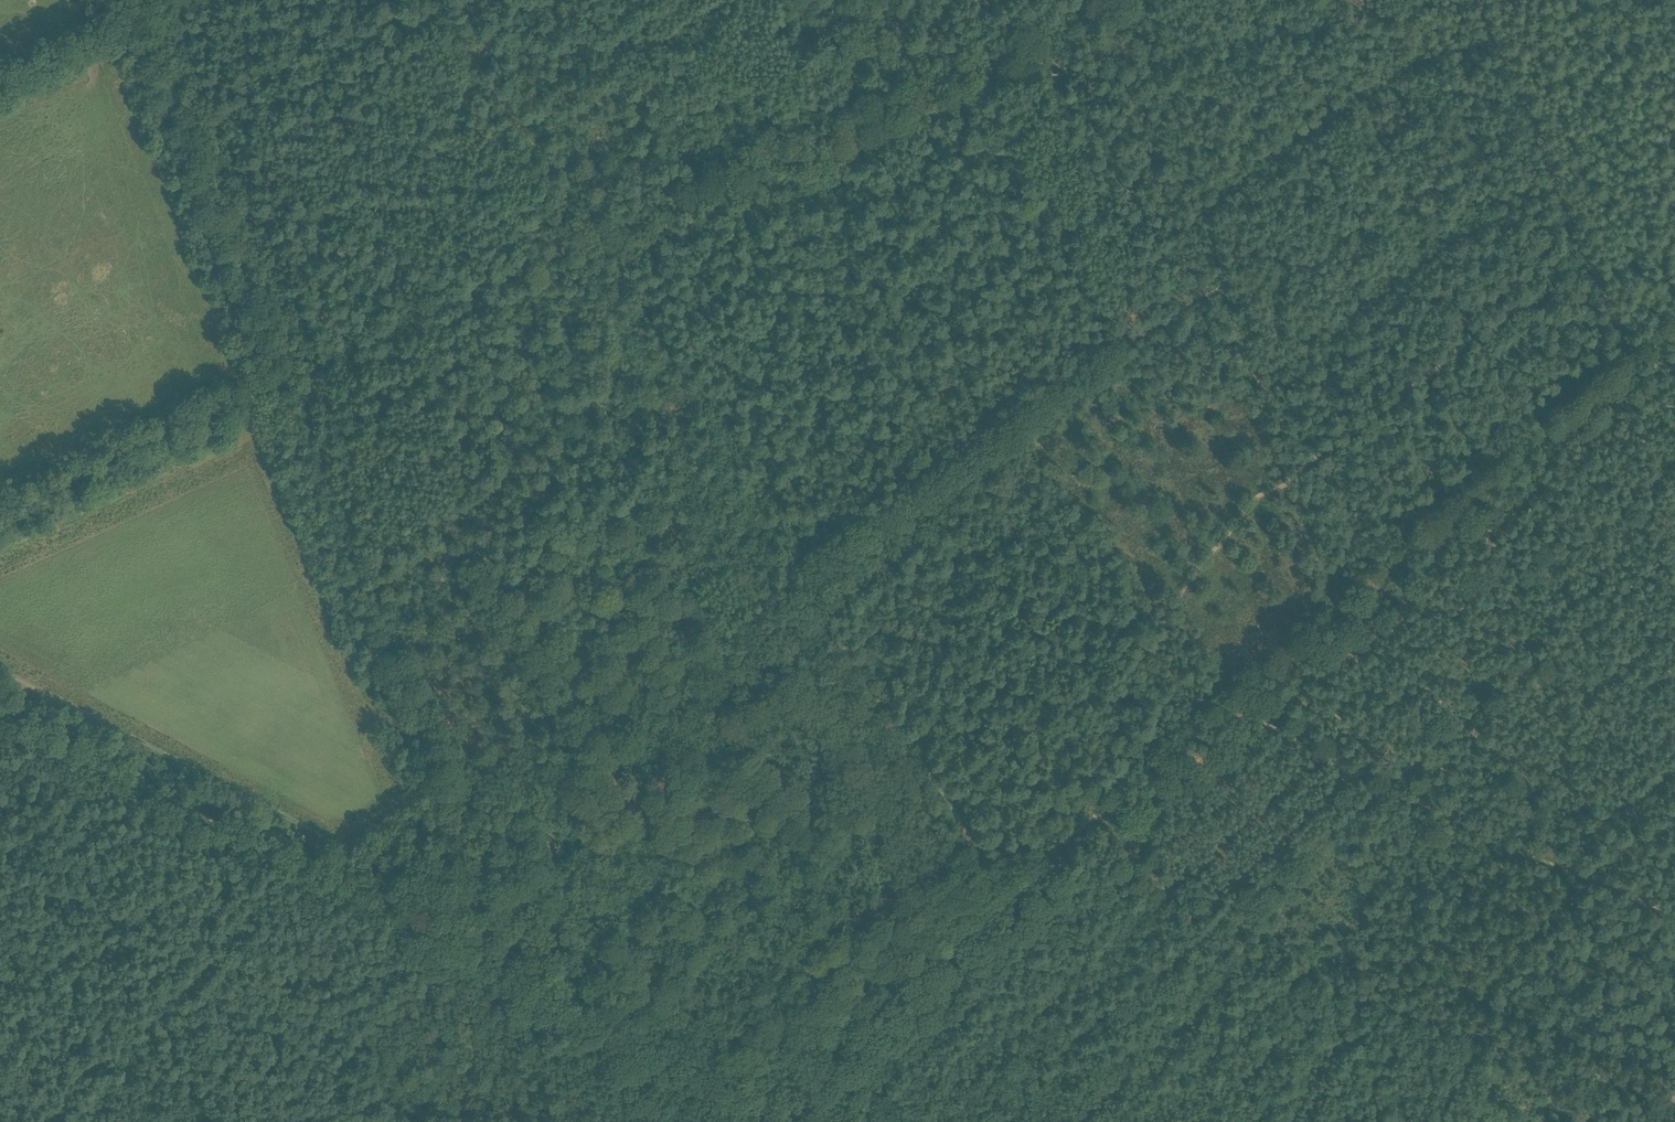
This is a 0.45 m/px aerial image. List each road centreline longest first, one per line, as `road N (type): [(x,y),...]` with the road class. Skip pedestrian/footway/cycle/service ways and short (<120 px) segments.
road 1 (track): [(991,899),(1674,323)]
road 2 (track): [(275,377),(535,990)]
road 3 (track): [(535,990),(0,717)]
road 4 (track): [(275,377),(781,148)]
road 5 (track): [(1229,697),(1382,781),(1657,905)]
road 6 (track): [(124,0),(275,377)]
road 7 (track): [(781,148),(1106,0)]
road 8 (track): [(1292,1121),(1373,987),(1504,838)]
road 9 (track): [(759,1100),(991,899)]
road 10 (track): [(0,500),(275,377)]
road 11 (track): [(759,1100),(535,990)]

